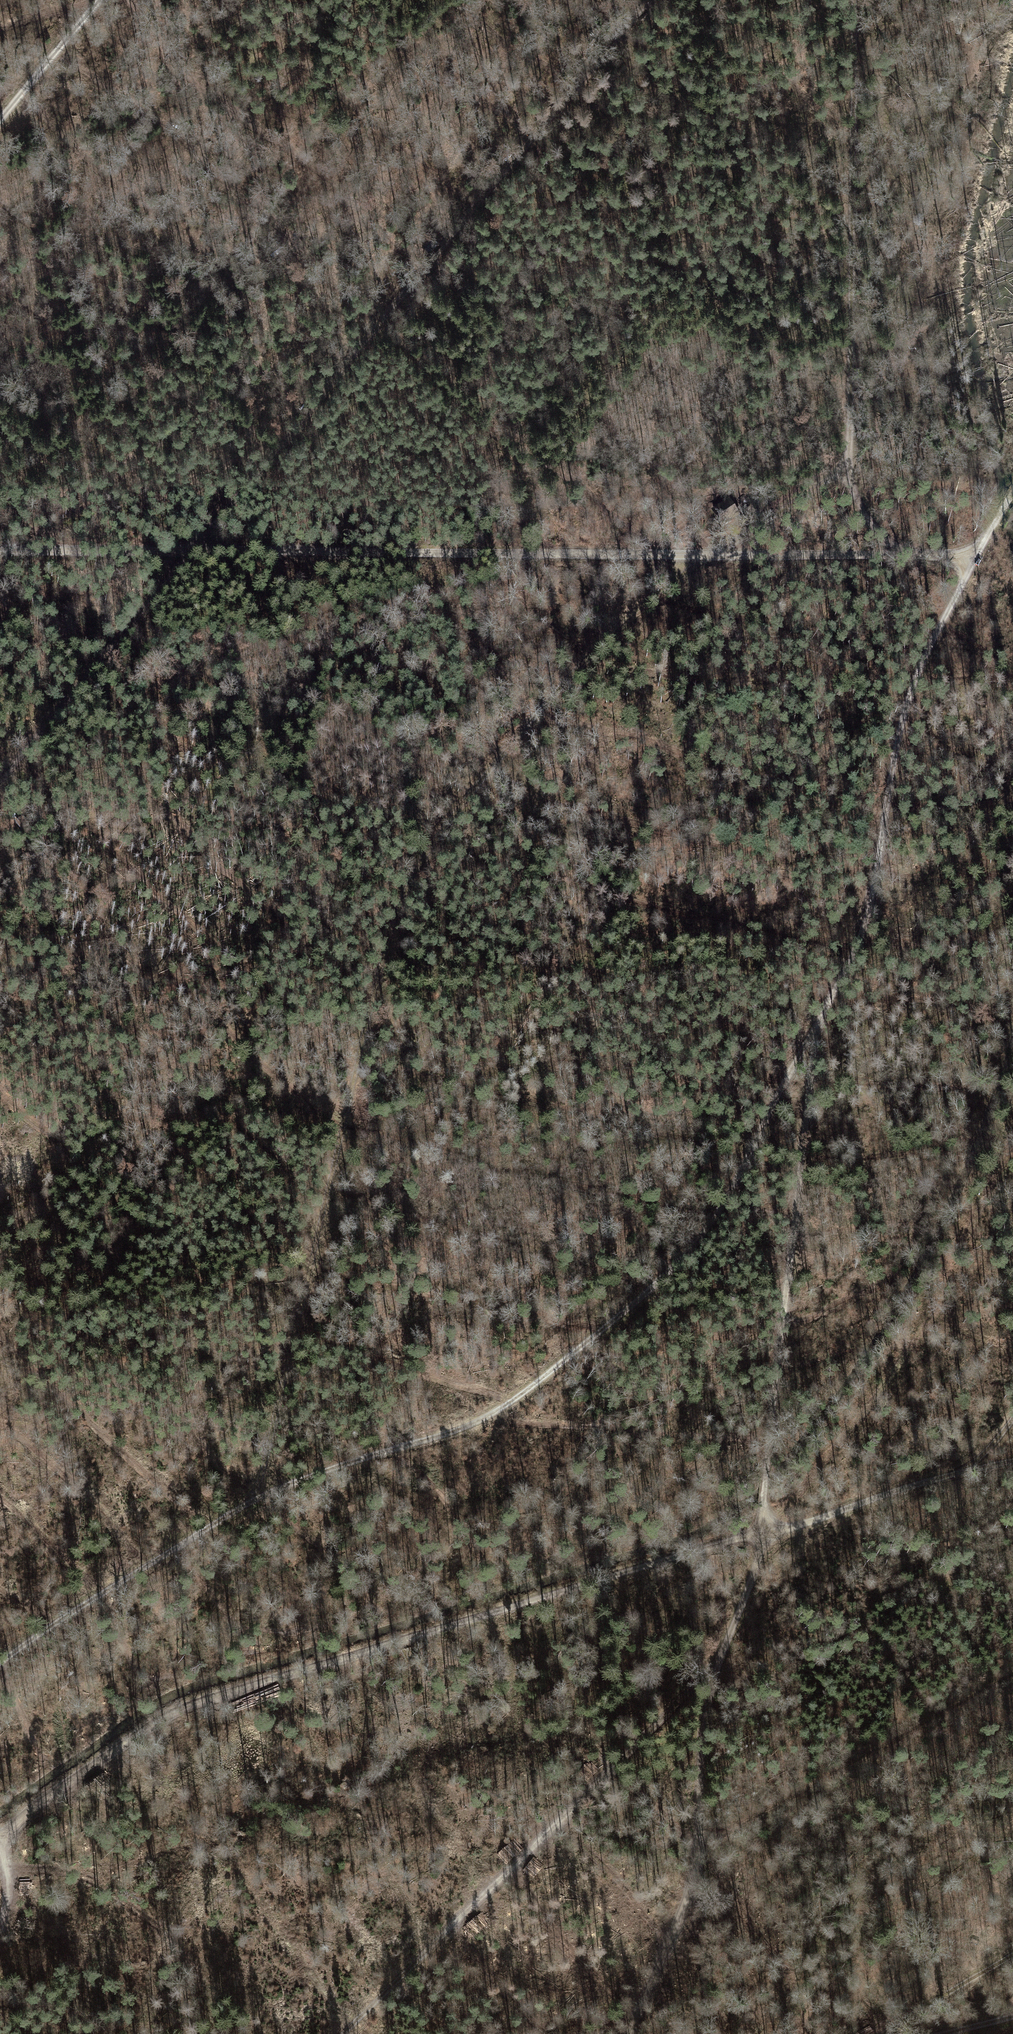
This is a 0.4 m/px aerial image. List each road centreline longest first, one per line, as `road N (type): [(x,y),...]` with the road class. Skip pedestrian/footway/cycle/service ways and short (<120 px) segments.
road 1 (track): [(0,1664),(258,1502),(477,1423),(643,1300),(732,1187),(864,930),(910,695),(969,564),(1012,491)]
road 2 (track): [(0,1836),(193,1704),(764,1539),(909,1485),(1012,1462)]
road 3 (track): [(258,1502),(311,1229),(406,902),(431,848),(545,700),(636,623),(695,558)]
road 4 (track): [(651,0),(0,795)]
road 5 (track): [(0,546),(930,555)]
road 6 (track): [(711,1673),(764,1539),(766,1449),(806,1212),(816,1030)]
road 7 (track): [(856,0),(854,473),(869,523),(890,544),(969,564)]
road 8 (track): [(342,2033),(711,1673)]
road 9 (track): [(711,1673),(690,1890),(629,2033)]
road 10 (track): [(698,1844),(1012,1672)]
road 11 (track): [(853,453),(695,558)]
road 12 (track): [(878,2033),(1012,1955)]
road 13 (track): [(0,113),(97,0)]

